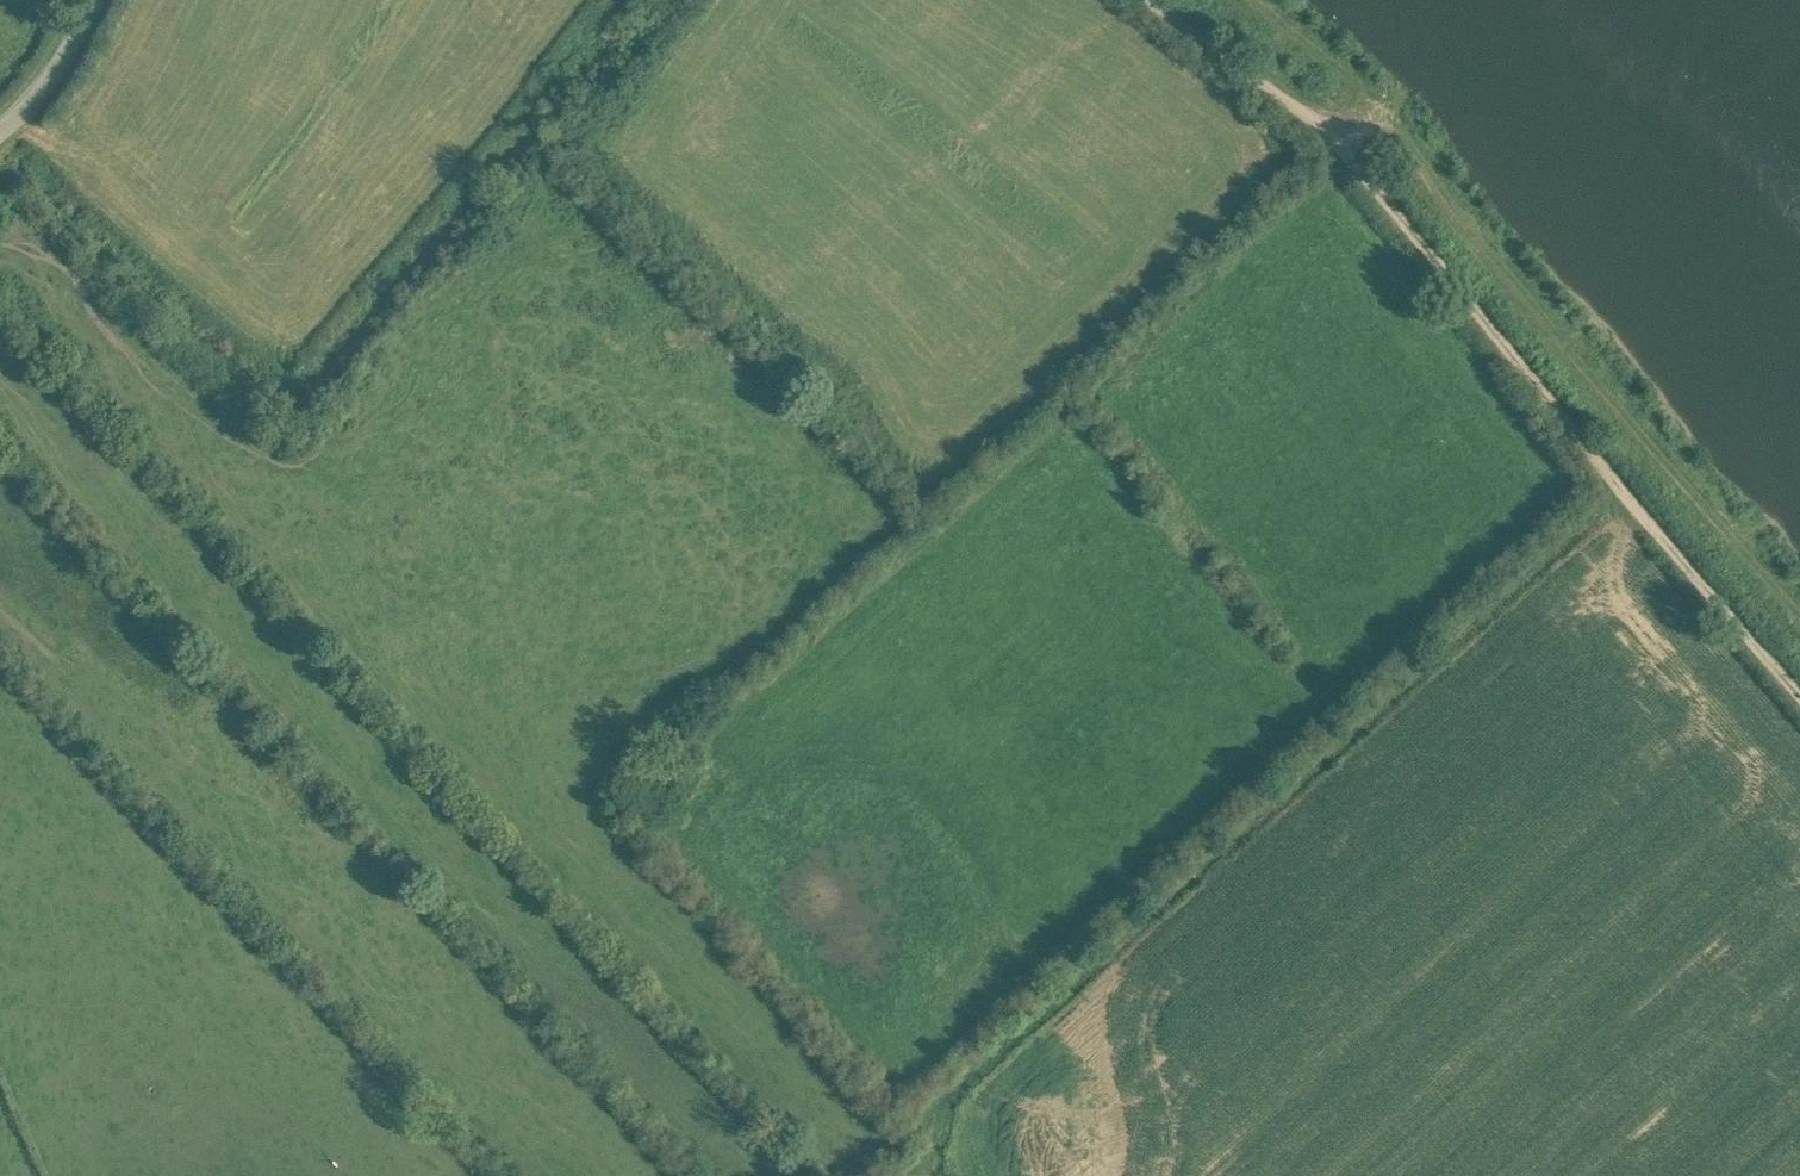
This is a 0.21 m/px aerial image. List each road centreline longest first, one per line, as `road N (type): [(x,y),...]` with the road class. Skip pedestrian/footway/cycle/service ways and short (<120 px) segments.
road 1 (track): [(1799,694),(1335,143),(1151,0)]
road 2 (tertiary): [(0,133),(55,70),(93,0)]

